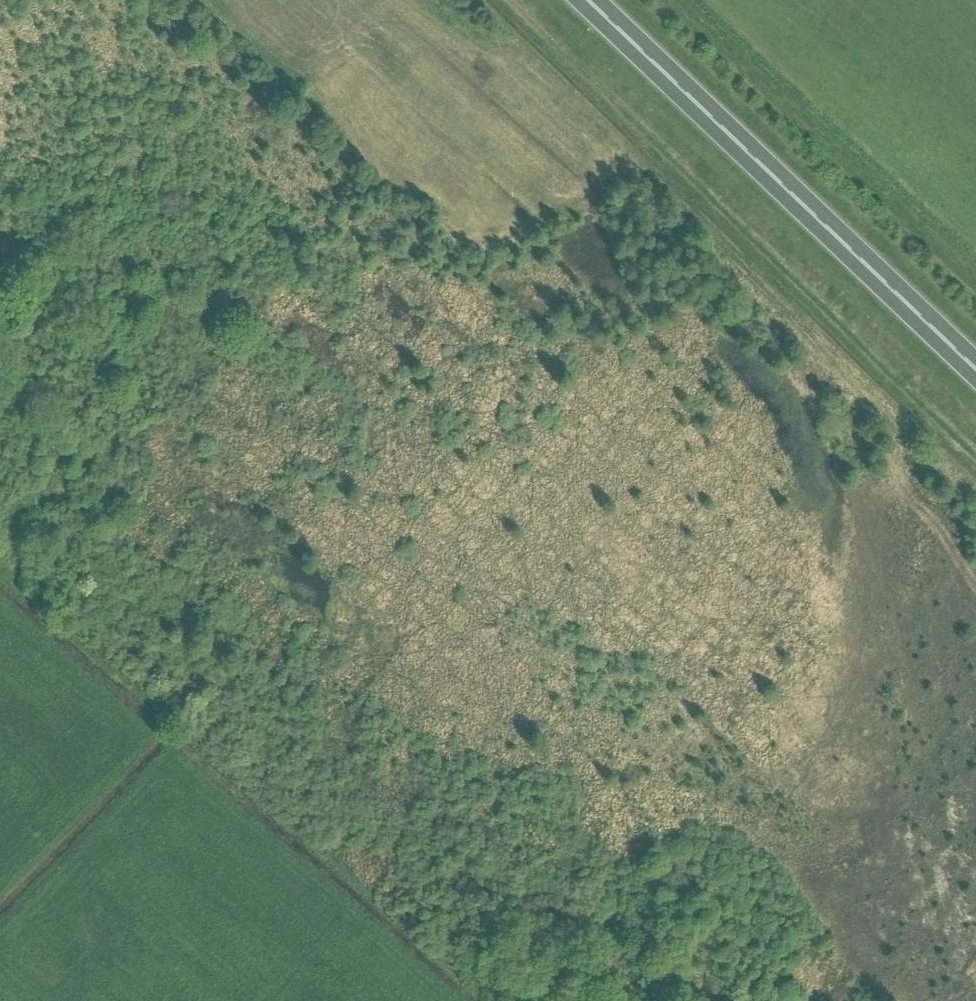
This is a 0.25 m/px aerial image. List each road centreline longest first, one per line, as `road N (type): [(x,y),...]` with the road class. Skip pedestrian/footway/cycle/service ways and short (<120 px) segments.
road 1 (trunk): [(975,368),(587,0)]

